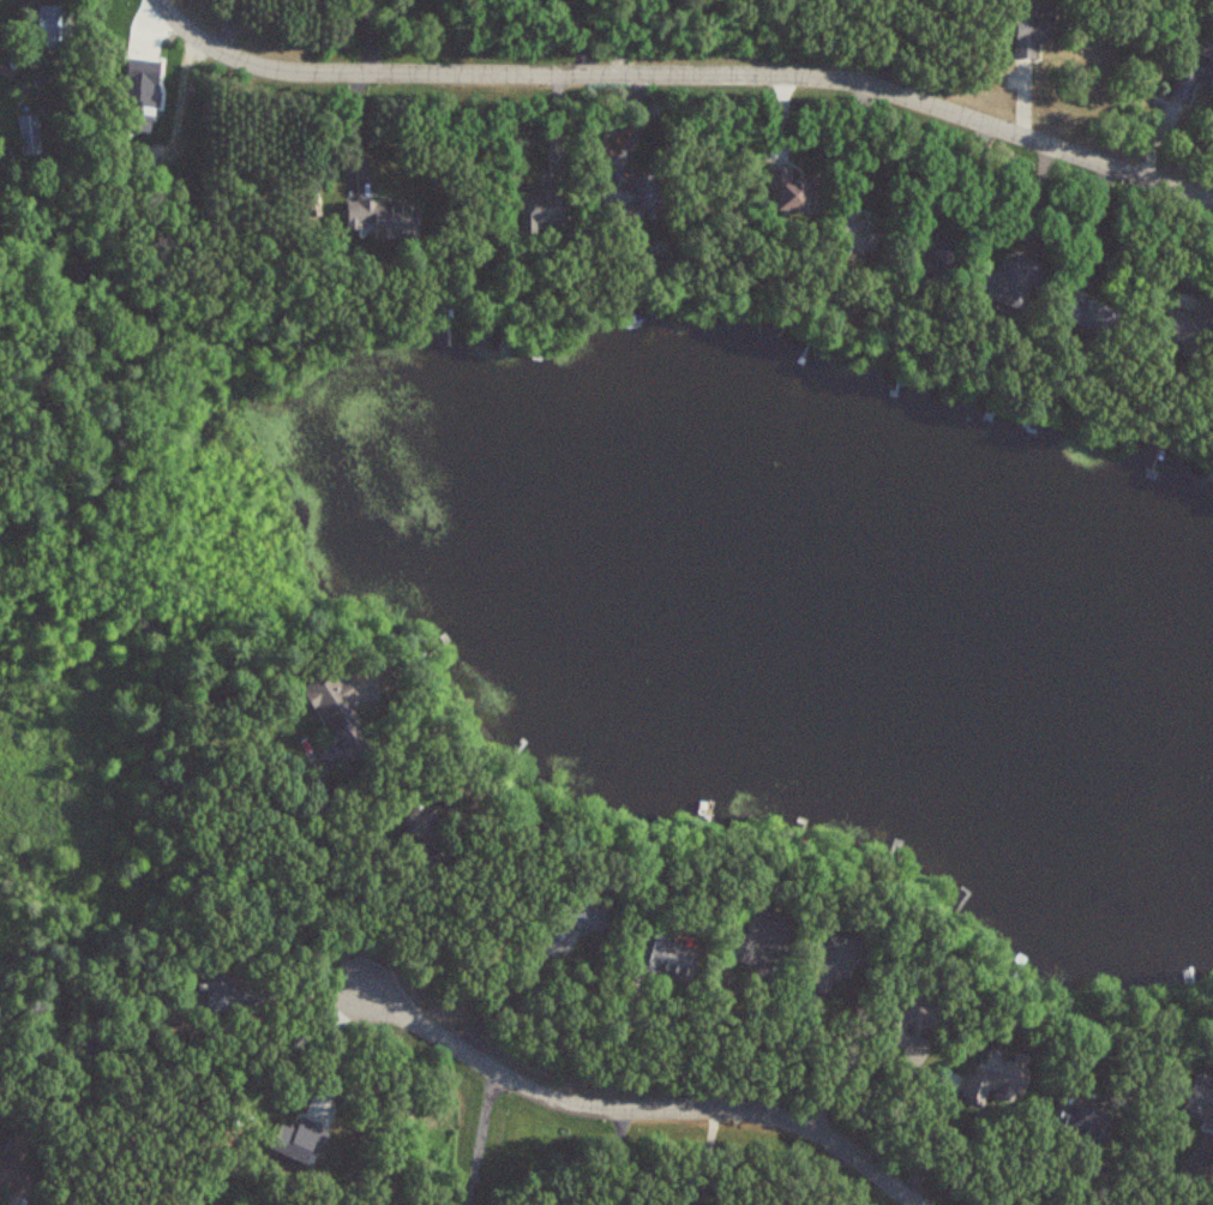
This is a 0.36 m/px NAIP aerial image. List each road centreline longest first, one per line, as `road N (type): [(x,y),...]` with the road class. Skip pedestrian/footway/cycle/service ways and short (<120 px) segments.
road 1 (residential): [(1212,201),(894,95),(795,74),(282,74),(236,62),(164,0)]
road 2 (residential): [(919,1204),(815,1132),(757,1113),(602,1109),(517,1083),(364,983)]

